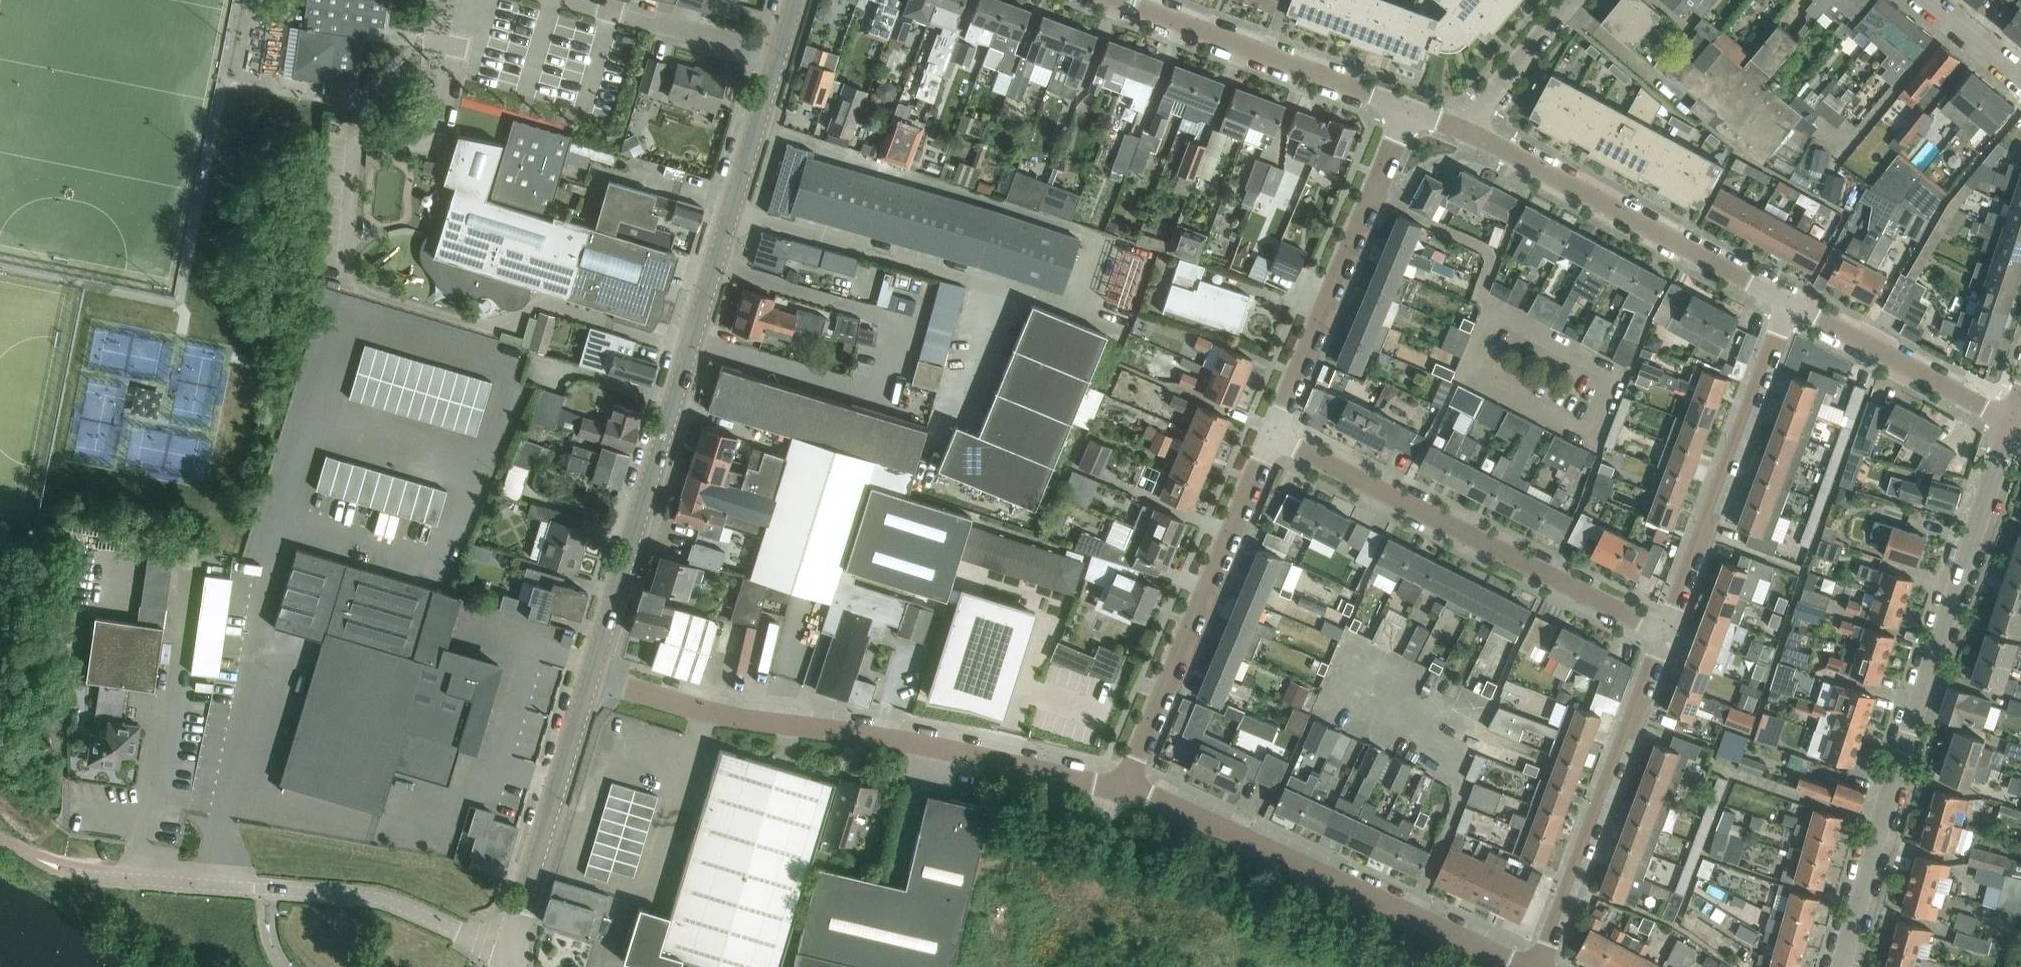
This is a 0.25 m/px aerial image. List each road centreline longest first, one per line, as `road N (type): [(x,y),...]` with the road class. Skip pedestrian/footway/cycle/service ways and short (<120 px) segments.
road 1 (residential): [(591,676),(793,0)]
road 2 (residential): [(1844,966),(2010,424)]
road 3 (residential): [(1125,789),(877,736),(716,714),(591,676)]
road 4 (unclassified): [(508,961),(447,925),(363,896),(69,869)]
road 5 (residential): [(1666,630),(1271,437)]
road 6 (residential): [(1524,966),(1125,789)]
road 7 (residential): [(1125,789),(1271,437)]
road 8 (residential): [(1789,306),(1471,133)]
road 9 (residential): [(1534,966),(1666,630)]
road 10 (residential): [(1271,437),(1408,108)]
road 11 (residential): [(1666,630),(1789,306)]
road 12 (residential): [(1408,108),(1115,0)]
road 13 (unclassified): [(508,961),(591,676)]
road 14 (residential): [(2010,424),(1789,306)]
road 15 (residential): [(1471,133),(1490,99),(1573,0)]
road 16 (residential): [(2020,77),(1928,0)]

